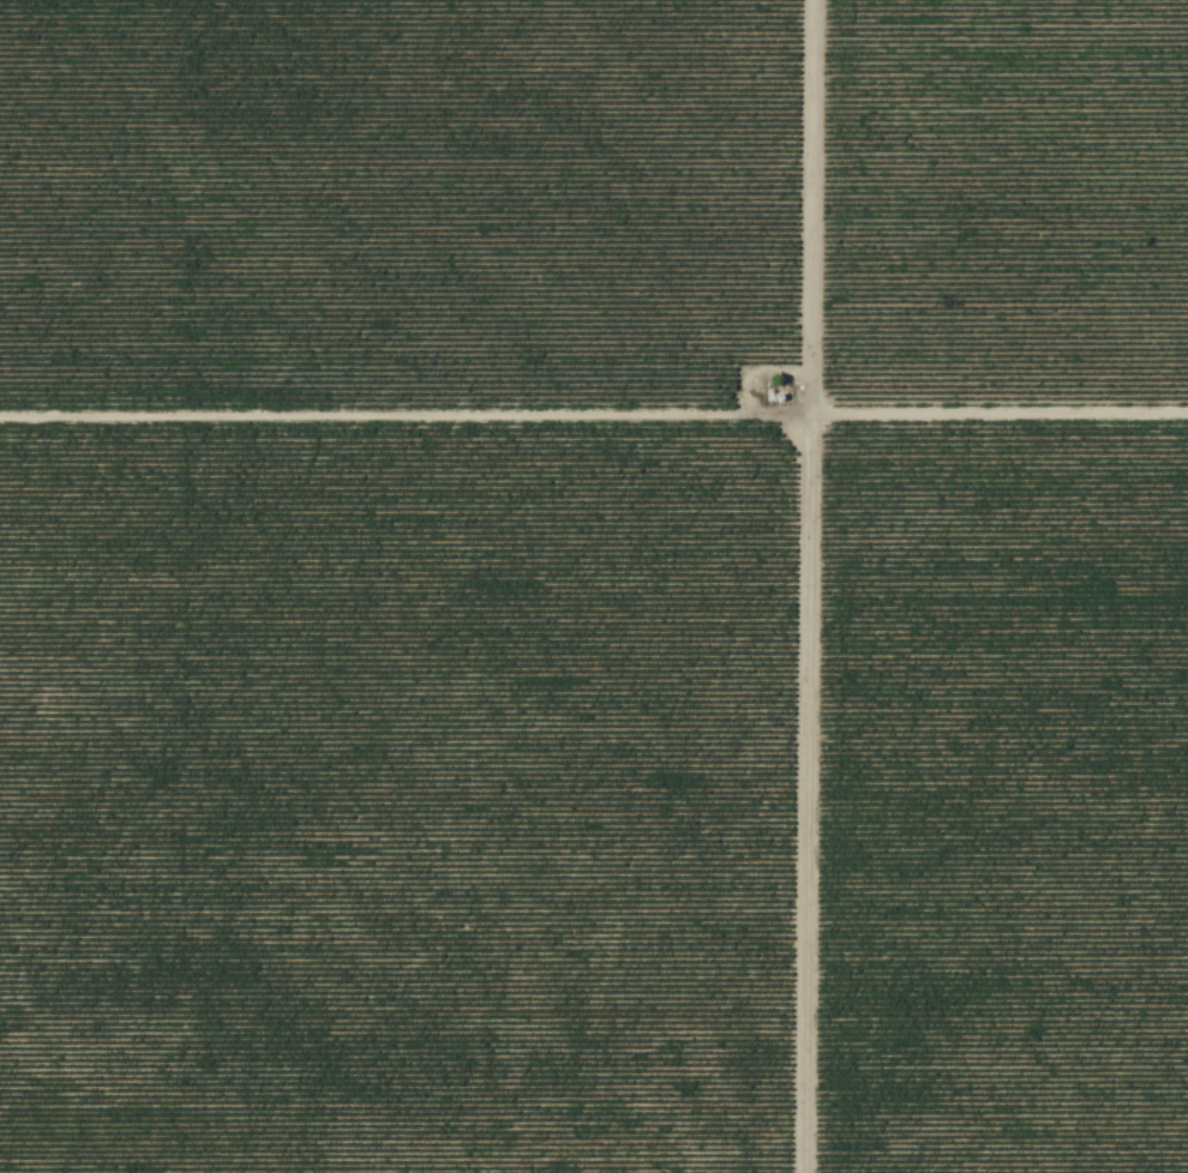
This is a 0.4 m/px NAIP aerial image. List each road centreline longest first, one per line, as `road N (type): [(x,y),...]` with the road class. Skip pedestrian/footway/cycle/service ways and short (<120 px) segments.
road 1 (track): [(0,421),(1187,419)]
road 2 (track): [(806,0),(797,1172)]

